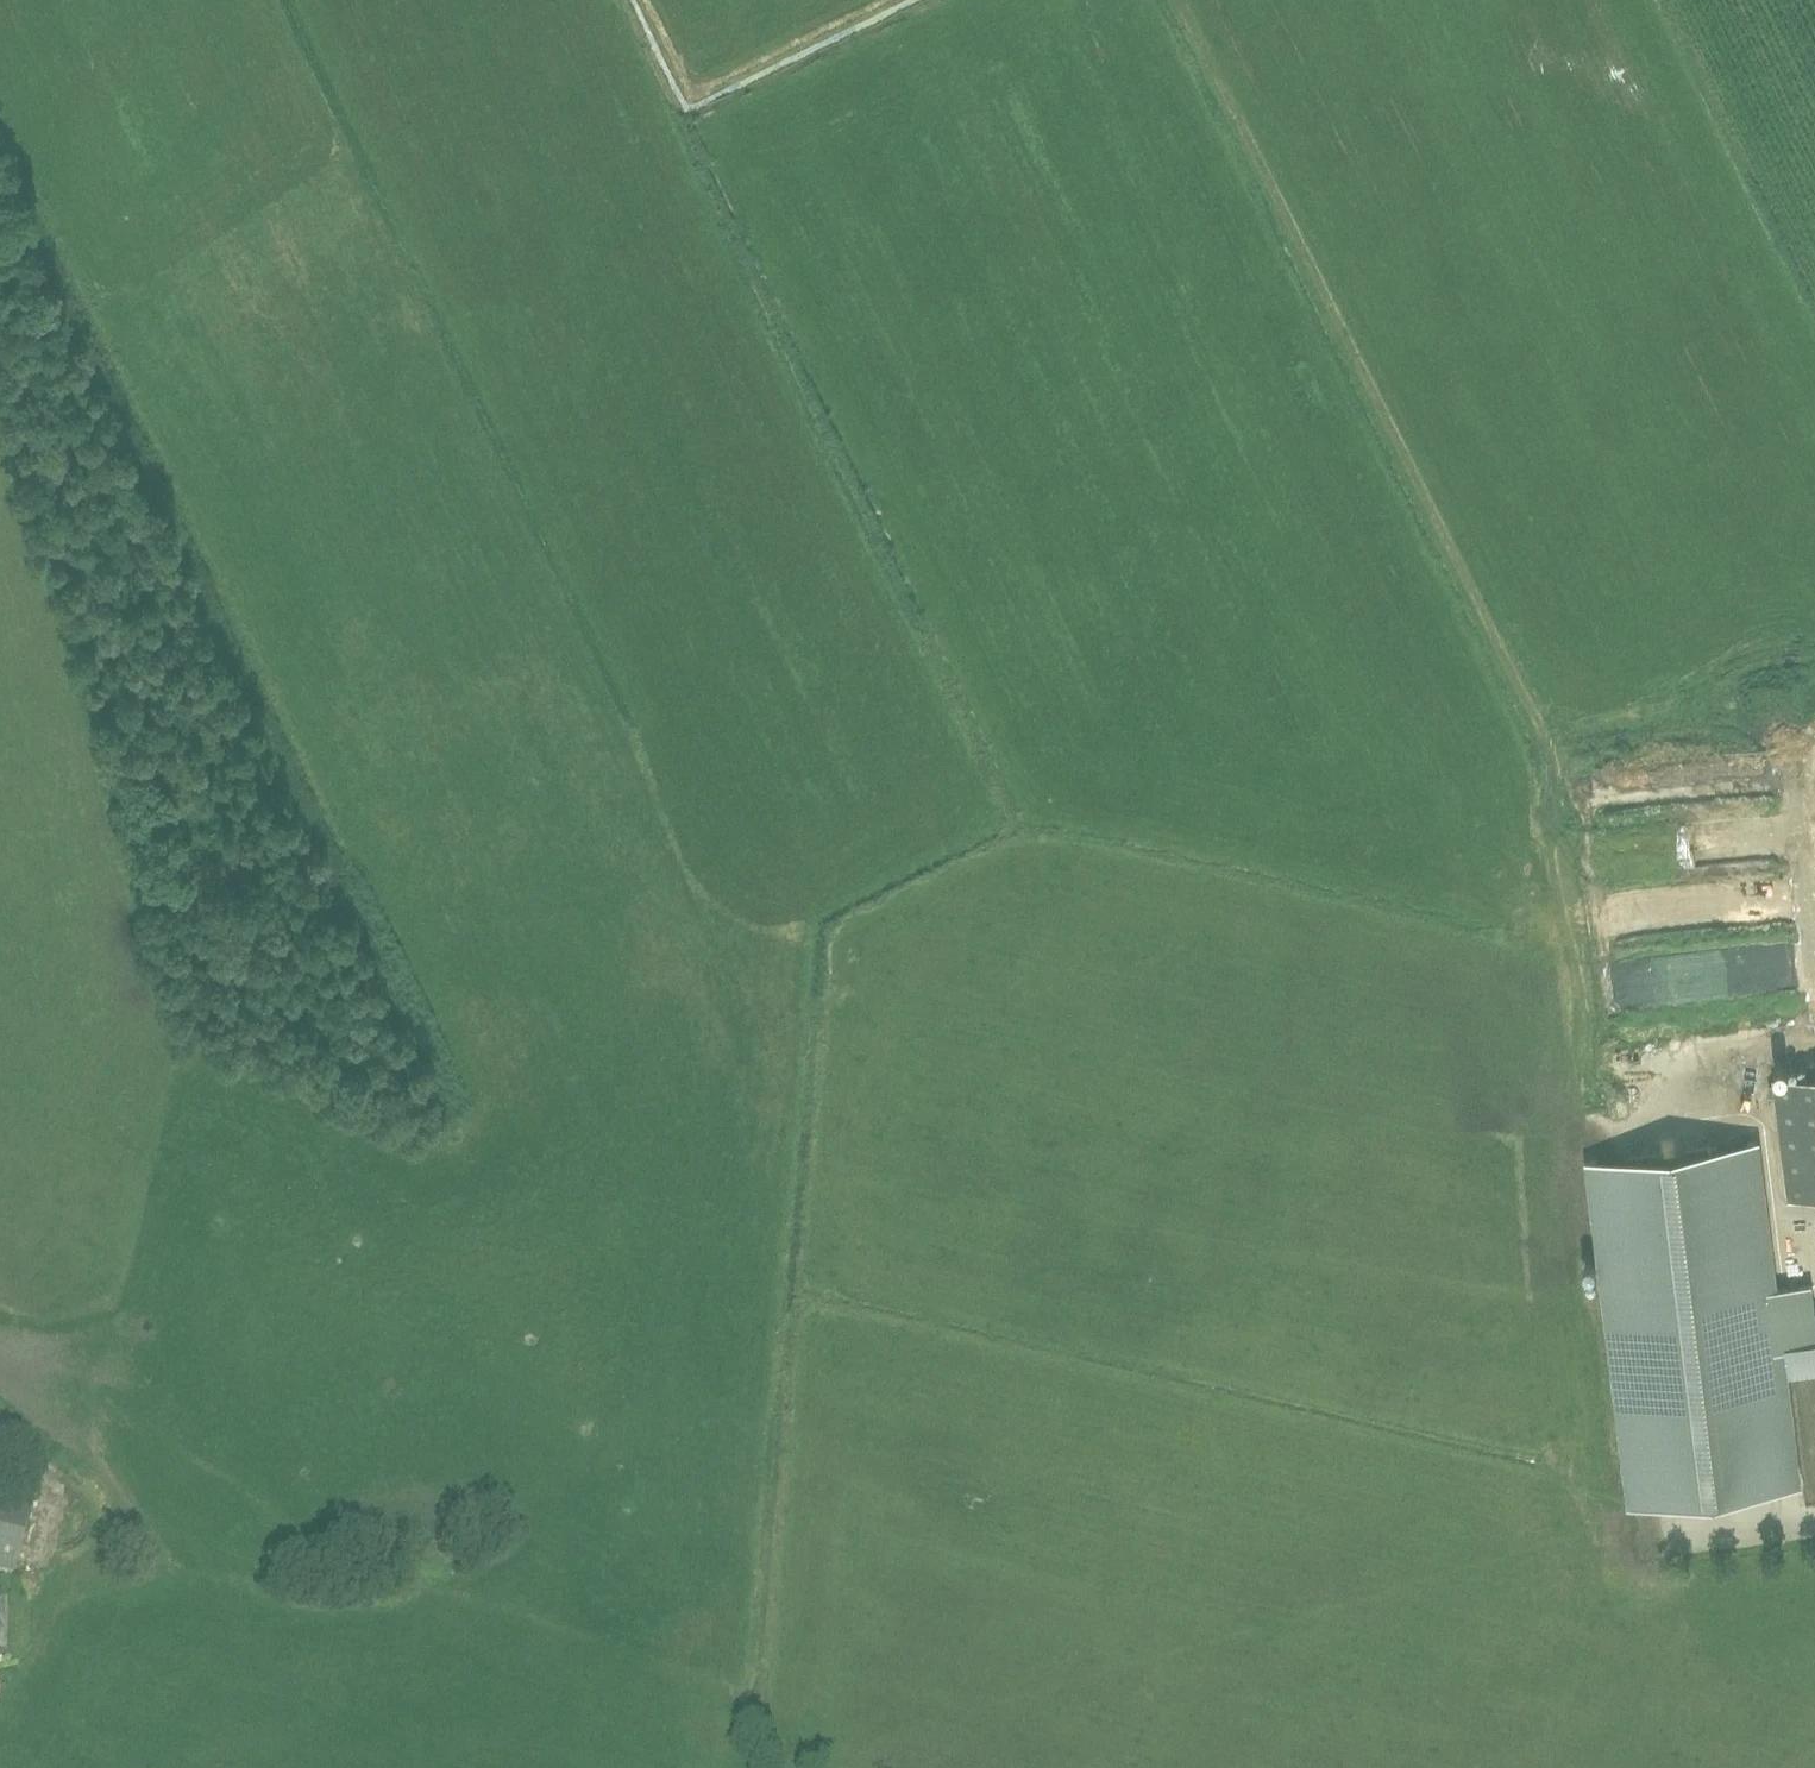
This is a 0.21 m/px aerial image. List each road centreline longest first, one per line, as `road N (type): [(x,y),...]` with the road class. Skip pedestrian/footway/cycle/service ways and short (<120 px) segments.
road 1 (track): [(1176,0),(1549,753),(1548,801),(1567,843),(1572,902),(1578,1023),(1568,1095),(1576,1120),(1600,1133)]

